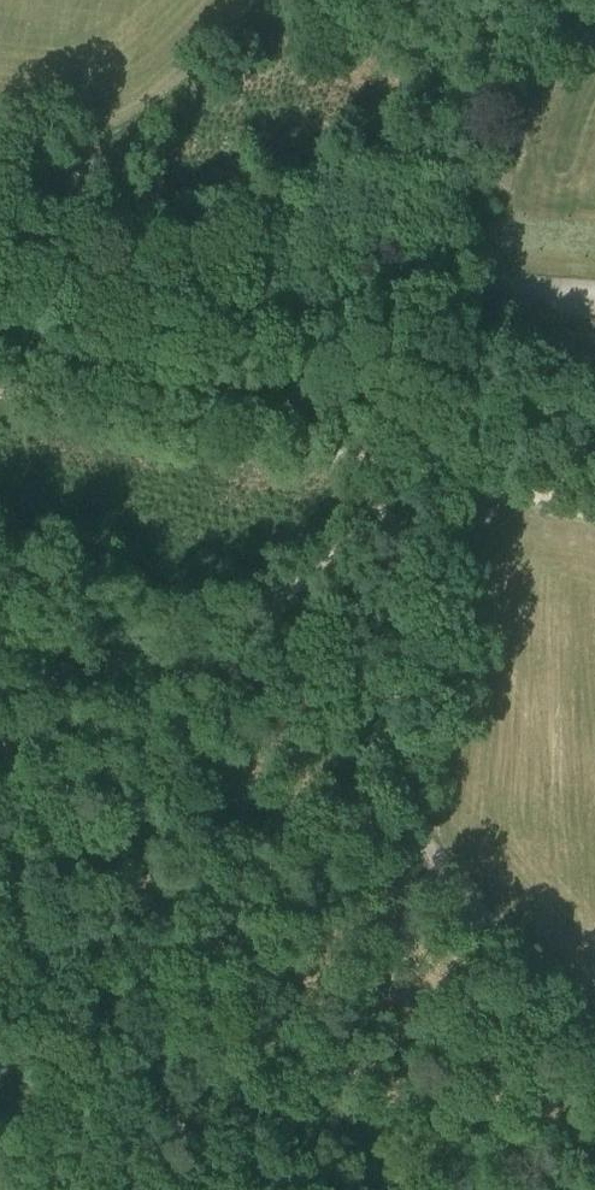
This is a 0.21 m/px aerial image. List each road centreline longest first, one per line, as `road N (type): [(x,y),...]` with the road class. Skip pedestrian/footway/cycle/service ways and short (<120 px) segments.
road 1 (track): [(594,1040),(403,808),(398,623),(412,473)]
road 2 (track): [(412,473),(395,498),(78,734),(0,825)]
road 3 (track): [(412,473),(0,391)]
road 4 (track): [(594,505),(412,473)]

